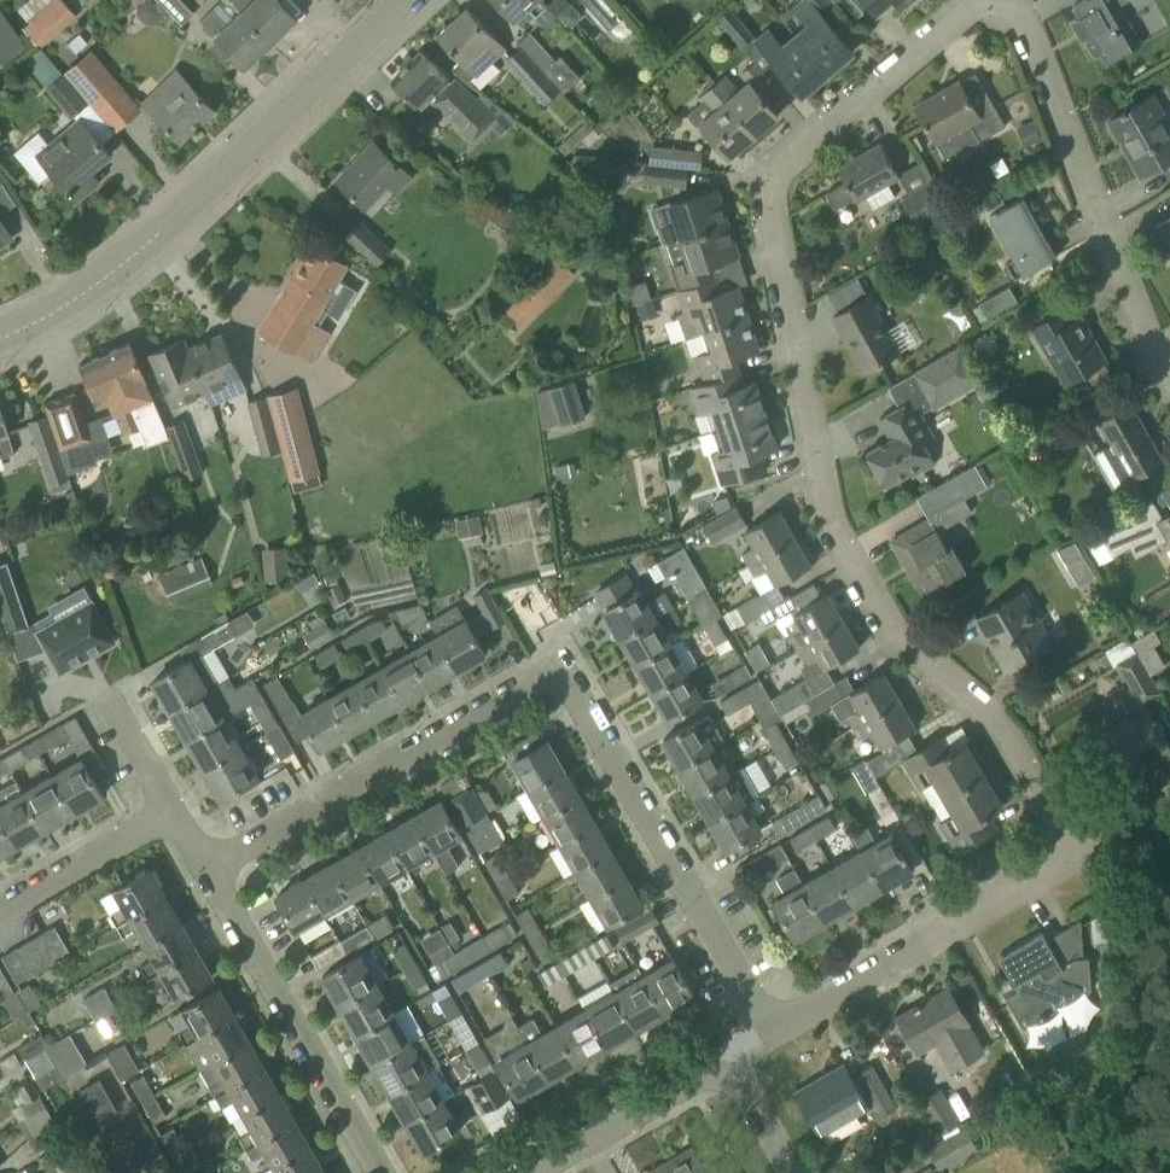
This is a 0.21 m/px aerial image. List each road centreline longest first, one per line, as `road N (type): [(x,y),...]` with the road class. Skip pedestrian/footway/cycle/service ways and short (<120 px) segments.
road 1 (unclassified): [(982,0),(784,167),(777,206),(839,529),(892,626),(999,716),(1072,858)]
road 2 (tertiary): [(0,337),(94,287),(406,0)]
road 3 (unclassified): [(774,1031),(583,705),(553,679)]
road 4 (unclassified): [(193,868),(536,679),(553,679)]
road 5 (unclassified): [(1169,371),(1025,17),(1005,0)]
road 6 (unclassified): [(384,1172),(193,868)]
road 7 (unclassified): [(774,1031),(1072,858)]
road 8 (unclassified): [(533,1172),(723,1067)]
road 9 (unclassified): [(0,911),(165,816)]
road 10 (unclassified): [(165,816),(101,696)]
road 11 (unclassified): [(784,1172),(723,1067)]

